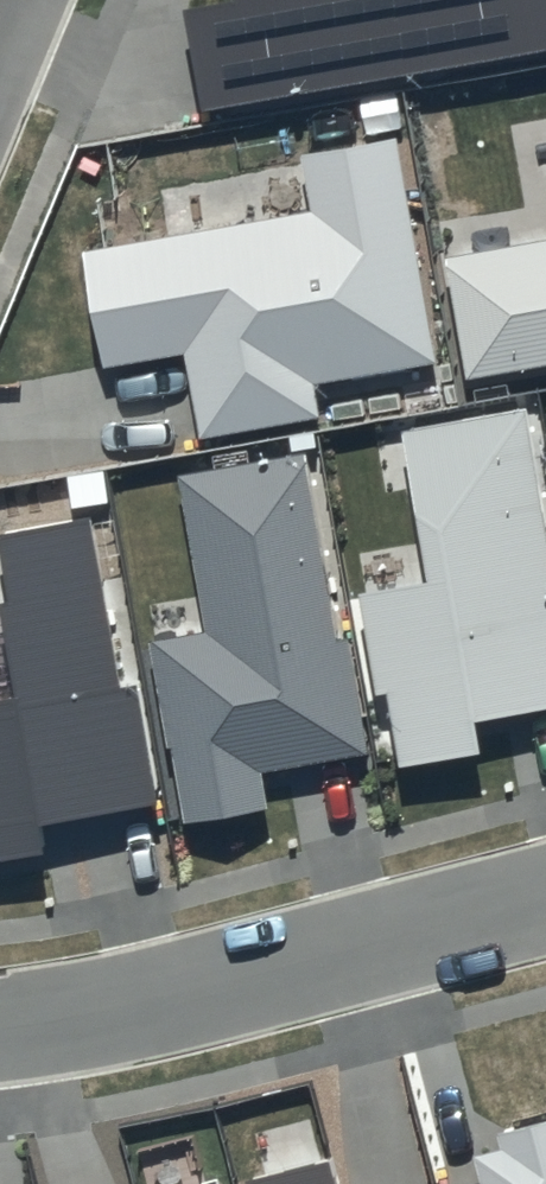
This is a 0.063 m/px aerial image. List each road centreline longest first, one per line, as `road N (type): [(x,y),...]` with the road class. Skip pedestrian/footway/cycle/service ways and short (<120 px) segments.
road 1 (residential): [(0,1027),(126,1009),(545,903)]

